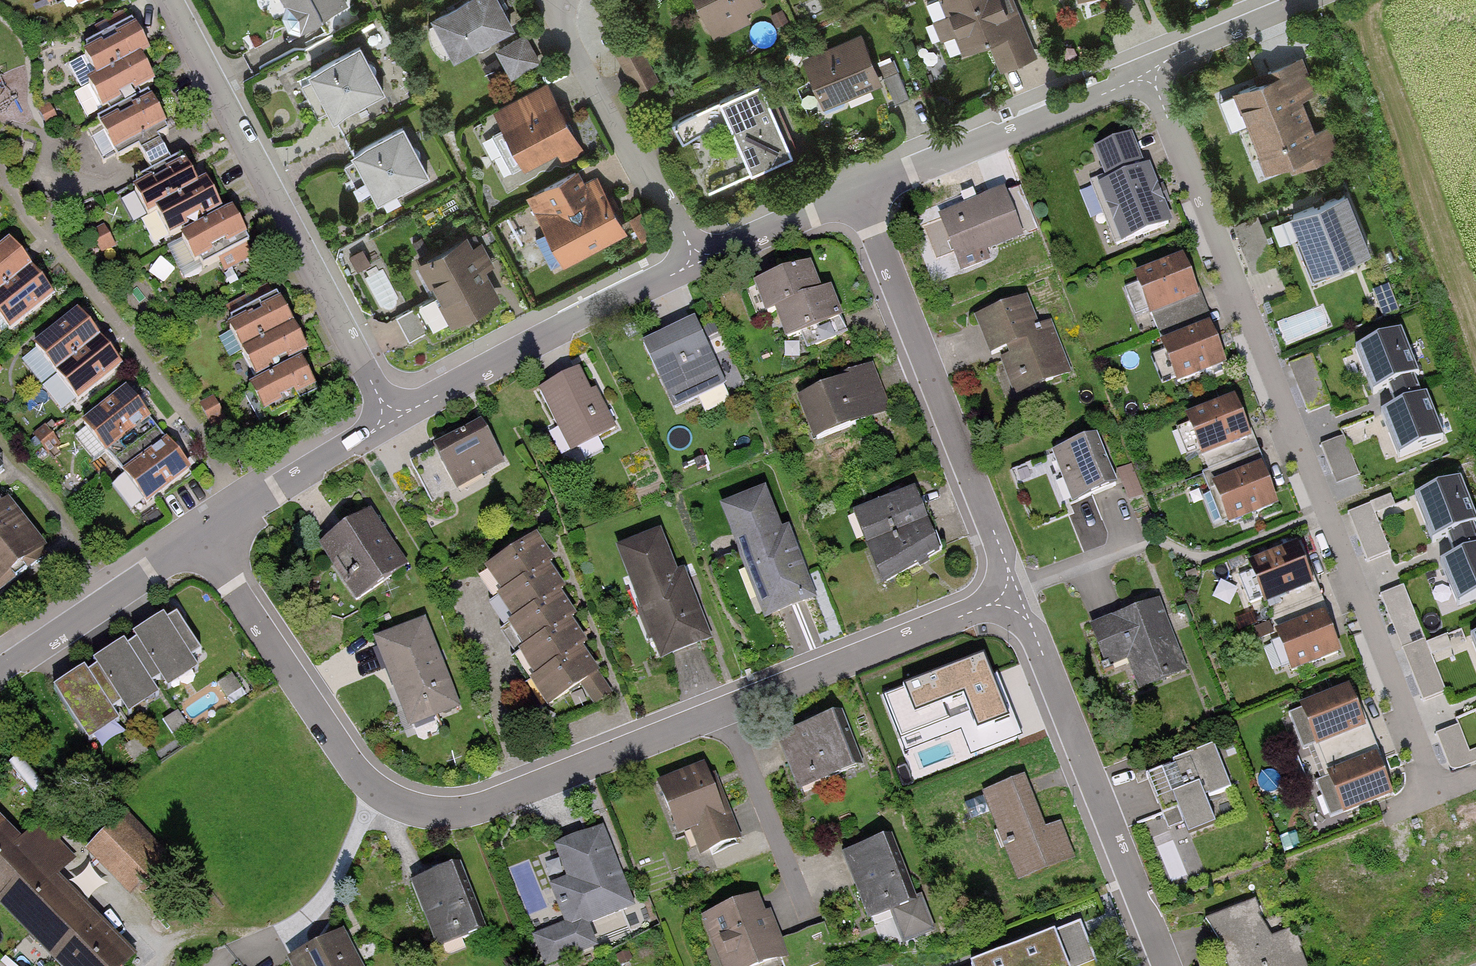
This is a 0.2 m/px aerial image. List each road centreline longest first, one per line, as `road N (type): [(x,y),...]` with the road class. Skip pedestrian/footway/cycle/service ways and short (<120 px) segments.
road 1 (residential): [(196,540),(363,780),(395,805),(419,811),(464,811),(1014,593)]
road 2 (residential): [(1150,74),(1434,794)]
road 3 (residential): [(391,420),(169,0)]
road 4 (residential): [(1014,593),(857,190)]
road 5 (residential): [(1164,965),(1014,593)]
road 6 (residential): [(698,263),(391,420)]
road 7 (residential): [(1150,74),(857,190)]
road 8 (residential): [(698,263),(658,186),(632,164),(553,0)]
road 9 (residential): [(196,540),(0,670)]
road 10 (residential): [(391,420),(196,540)]
road 11 (residential): [(1309,0),(1150,74)]
road 12 (residential): [(857,190),(698,263)]

